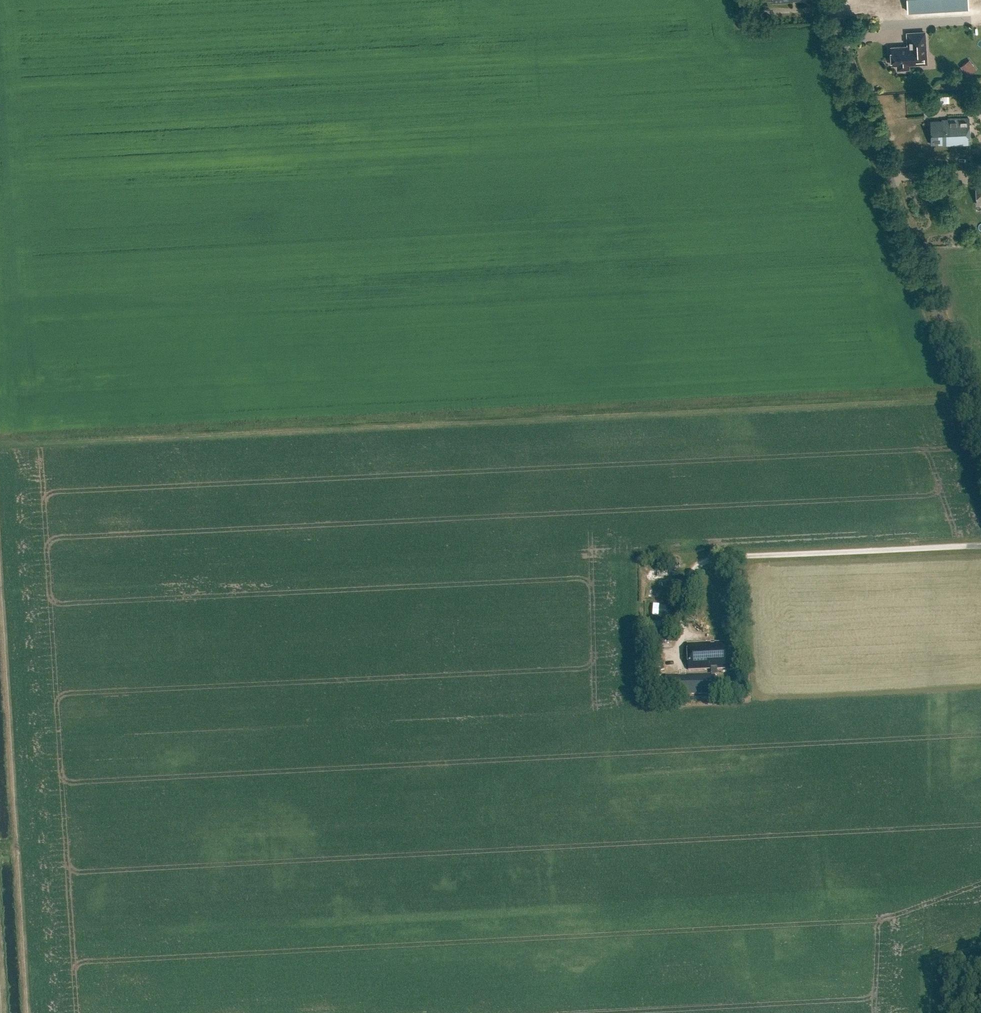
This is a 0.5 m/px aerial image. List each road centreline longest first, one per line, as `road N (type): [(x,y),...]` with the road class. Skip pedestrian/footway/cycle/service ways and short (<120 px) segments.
road 1 (unclassified): [(980,435),(828,0)]

